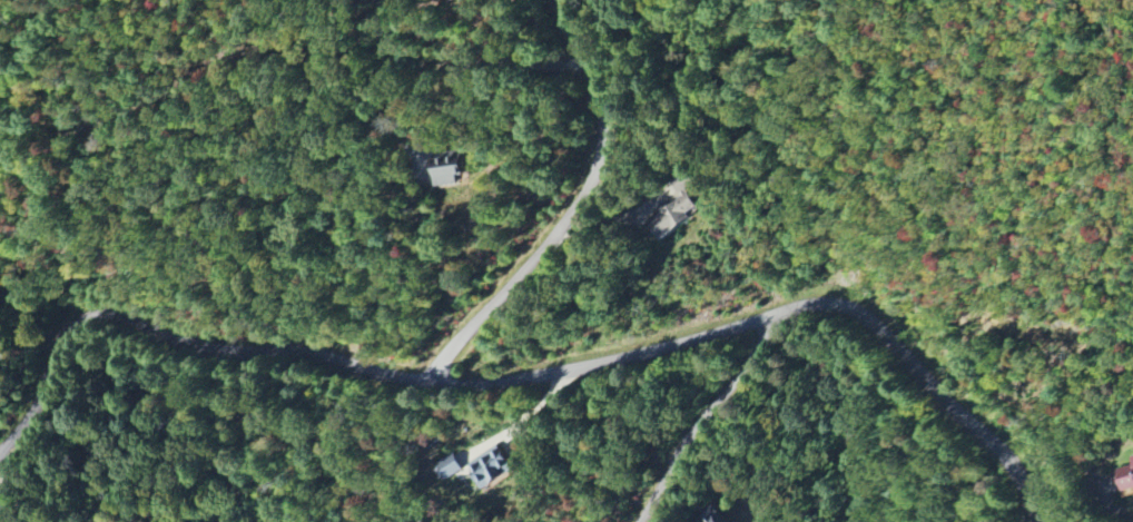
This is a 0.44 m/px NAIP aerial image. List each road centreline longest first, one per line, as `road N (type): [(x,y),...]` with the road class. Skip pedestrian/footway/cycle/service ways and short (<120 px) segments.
road 1 (residential): [(1042,521),(1003,452),(851,306),(802,307),(603,365),(501,384),(437,383)]
road 2 (residential): [(437,383),(295,351),(196,346),(108,313),(71,329),(47,394),(0,455)]
road 3 (residential): [(437,383),(456,347),(598,179),(607,116),(559,0)]
road 4 (residential): [(777,317),(767,342),(687,440),(642,521)]

